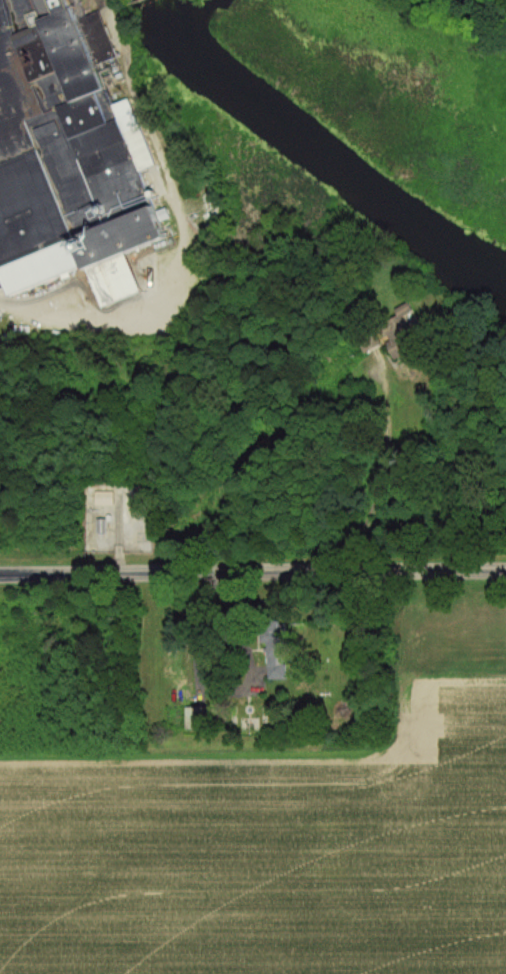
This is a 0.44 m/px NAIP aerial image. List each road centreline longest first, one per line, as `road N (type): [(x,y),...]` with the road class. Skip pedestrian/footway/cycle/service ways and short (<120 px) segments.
road 1 (tertiary): [(0,575),(505,573)]

